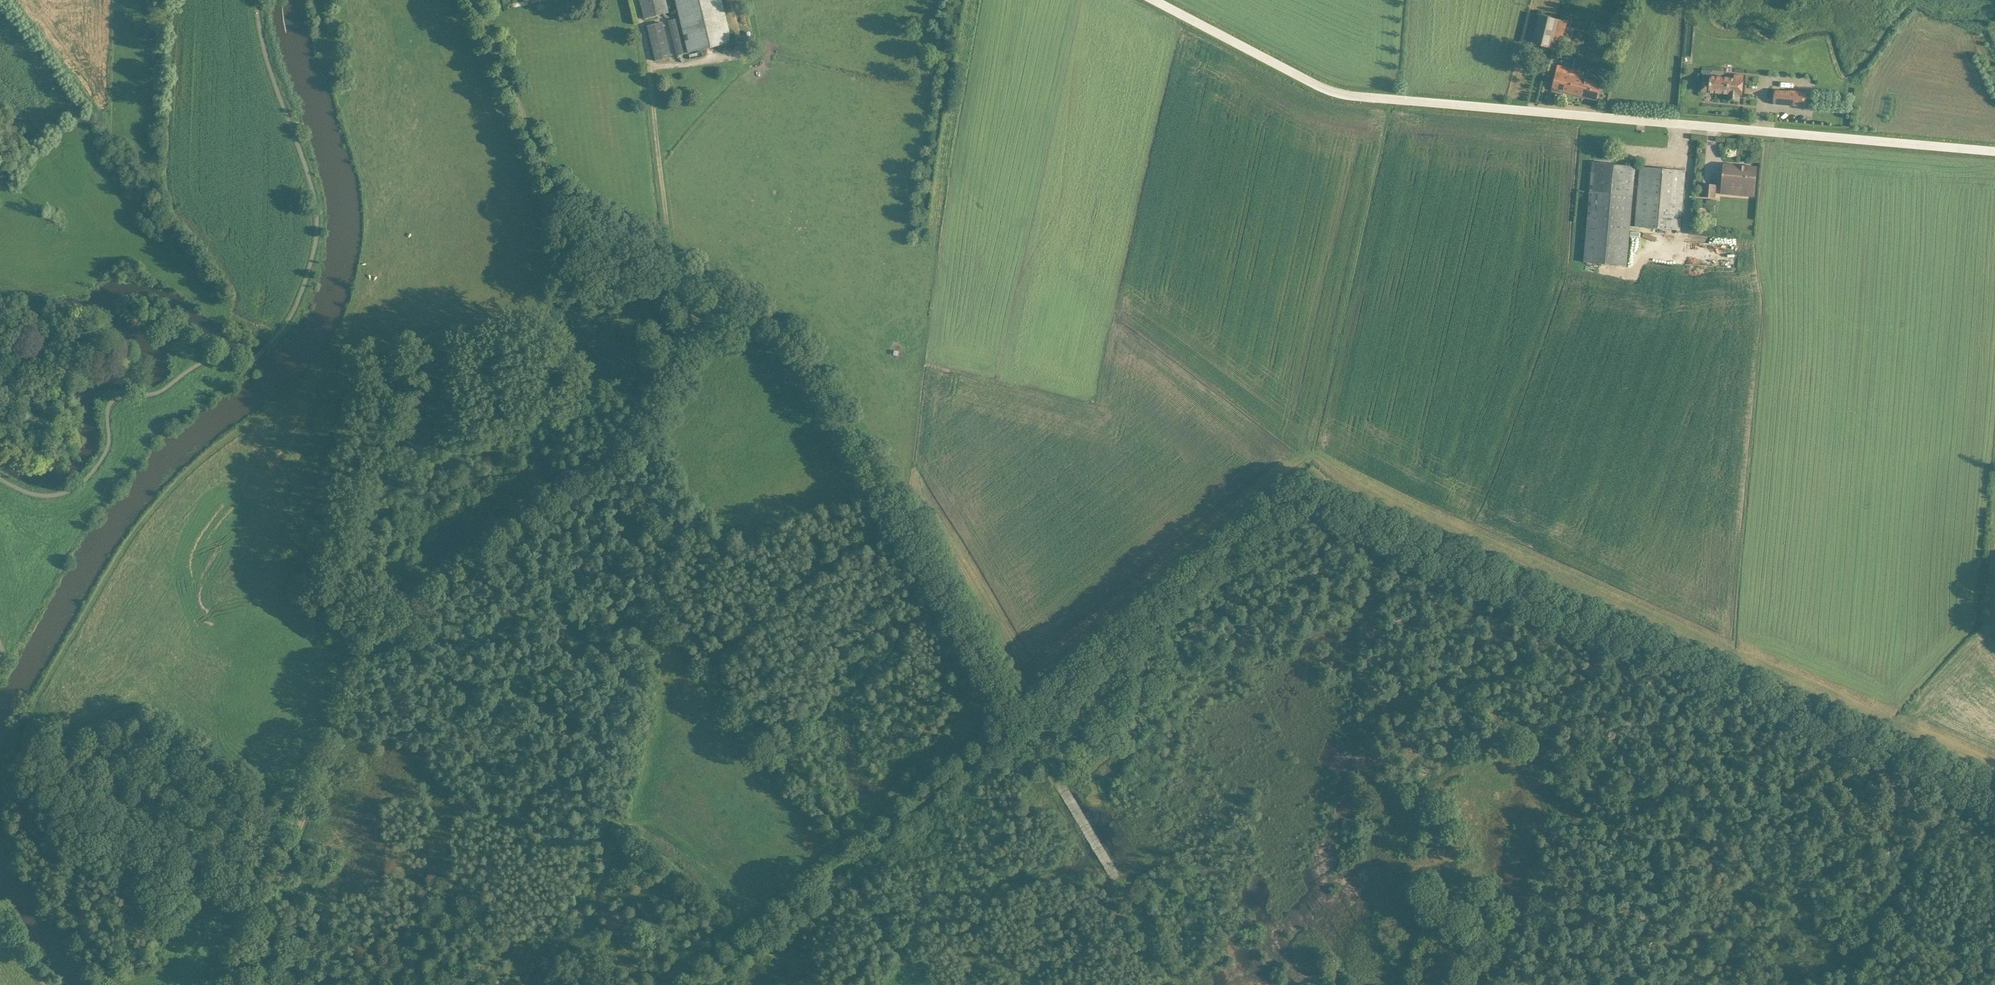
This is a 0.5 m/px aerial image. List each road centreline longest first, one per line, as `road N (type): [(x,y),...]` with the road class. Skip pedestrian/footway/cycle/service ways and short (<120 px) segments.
road 1 (track): [(475,0),(557,189),(741,301),(805,358),(1179,984)]
road 2 (unclassified): [(1154,0),(1336,95),(1994,152)]

